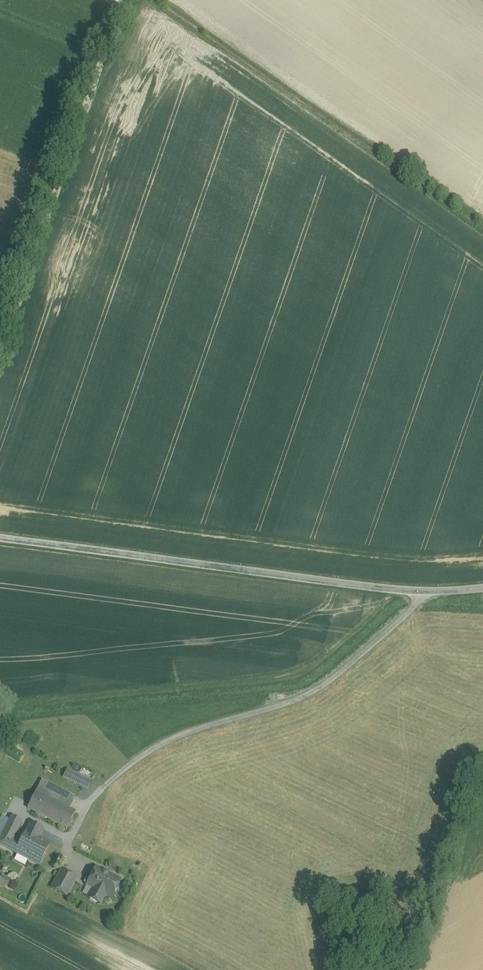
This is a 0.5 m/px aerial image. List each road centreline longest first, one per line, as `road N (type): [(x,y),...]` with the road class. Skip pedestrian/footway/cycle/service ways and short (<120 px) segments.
road 1 (tertiary): [(0,538),(383,589),(482,589)]
road 2 (track): [(120,0),(0,352)]

